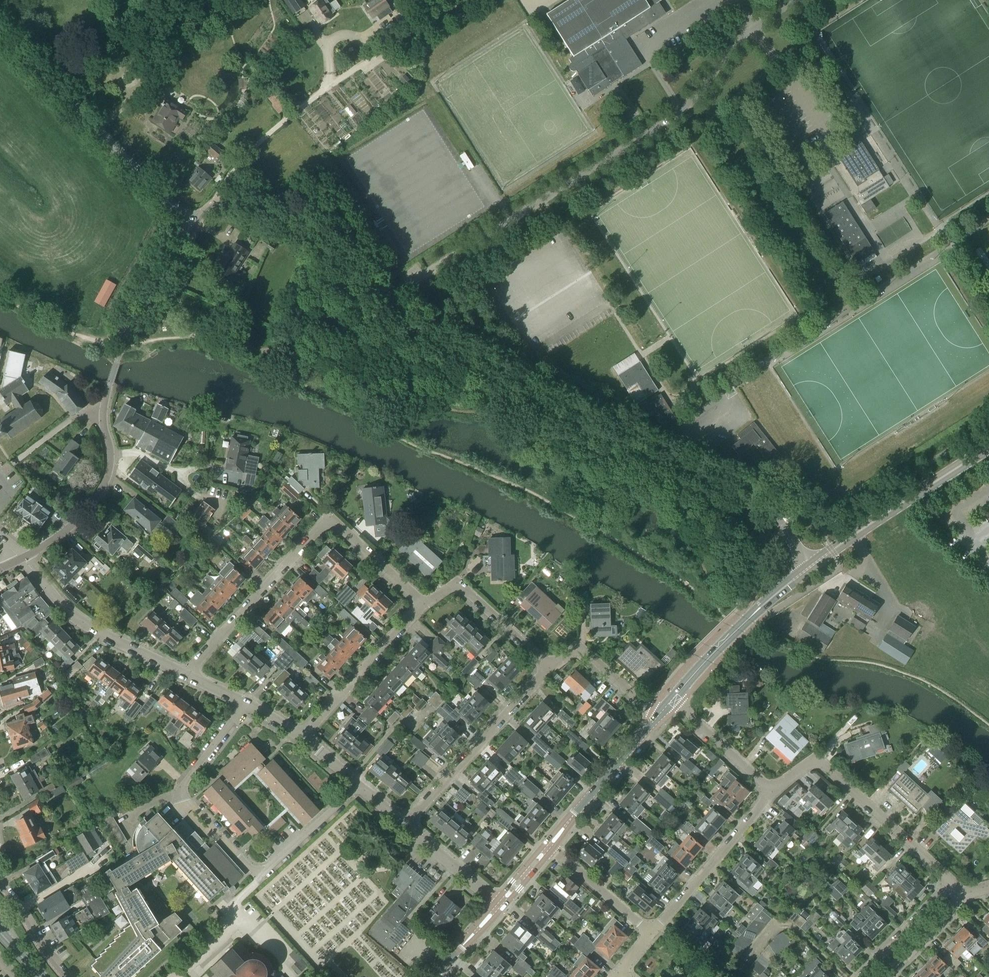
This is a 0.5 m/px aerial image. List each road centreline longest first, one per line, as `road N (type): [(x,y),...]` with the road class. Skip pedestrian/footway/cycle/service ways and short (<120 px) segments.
road 1 (unclassified): [(809,569),(766,511),(512,394),(266,210),(221,203),(195,225),(0,30)]
road 2 (residential): [(245,704),(183,796),(258,875),(361,783)]
road 3 (residential): [(189,676),(325,525),(343,529),(426,605)]
road 4 (residential): [(952,883),(817,764),(772,793)]
road 5 (tertiary): [(988,447),(809,569)]
road 6 (residential): [(407,823),(553,667)]
road 7 (residential): [(22,560),(75,522),(104,485),(109,388)]
road 8 (residential): [(189,676),(73,619),(22,560)]
road 9 (tertiary): [(674,698),(809,569)]
road 10 (residential): [(651,935),(772,793)]
road 11 (residential): [(302,736),(426,605)]
road 12 (tertiary): [(549,847),(659,716)]
road 13 (residential): [(426,605),(464,587),(553,667)]
road 14 (residential): [(772,793),(674,698)]
road 15 (residential): [(651,935),(549,847)]
road 16 (residential): [(553,667),(582,654),(659,716)]
road 17 (residential): [(952,883),(863,976)]
road 18 (residential): [(498,906),(407,823)]

